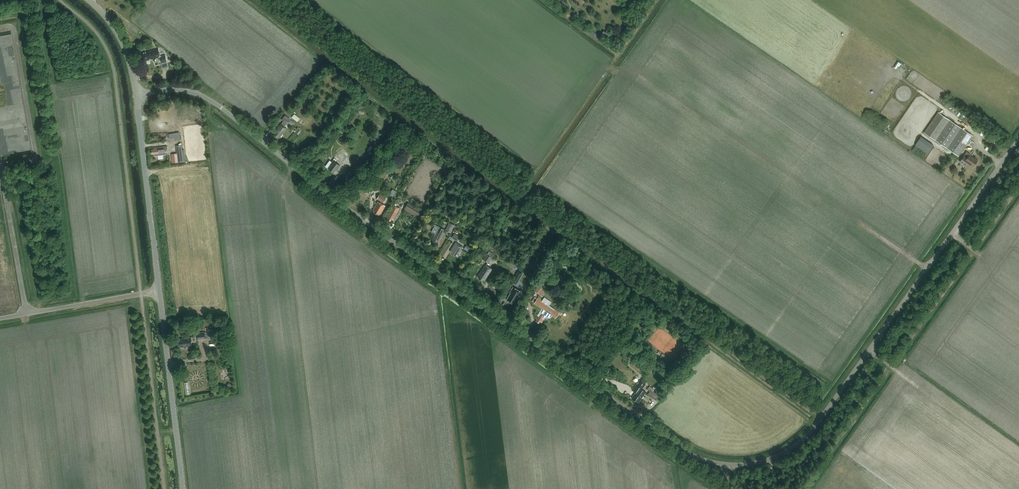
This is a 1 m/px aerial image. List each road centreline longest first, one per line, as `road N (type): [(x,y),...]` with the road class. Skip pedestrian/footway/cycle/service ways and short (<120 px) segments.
road 1 (unclassified): [(136,93),(184,91),(215,104),(682,449),(724,465),(765,460),(803,438),(1018,137)]
road 2 (tertiary): [(159,291),(136,93)]
road 3 (tertiary): [(184,488),(159,291)]

